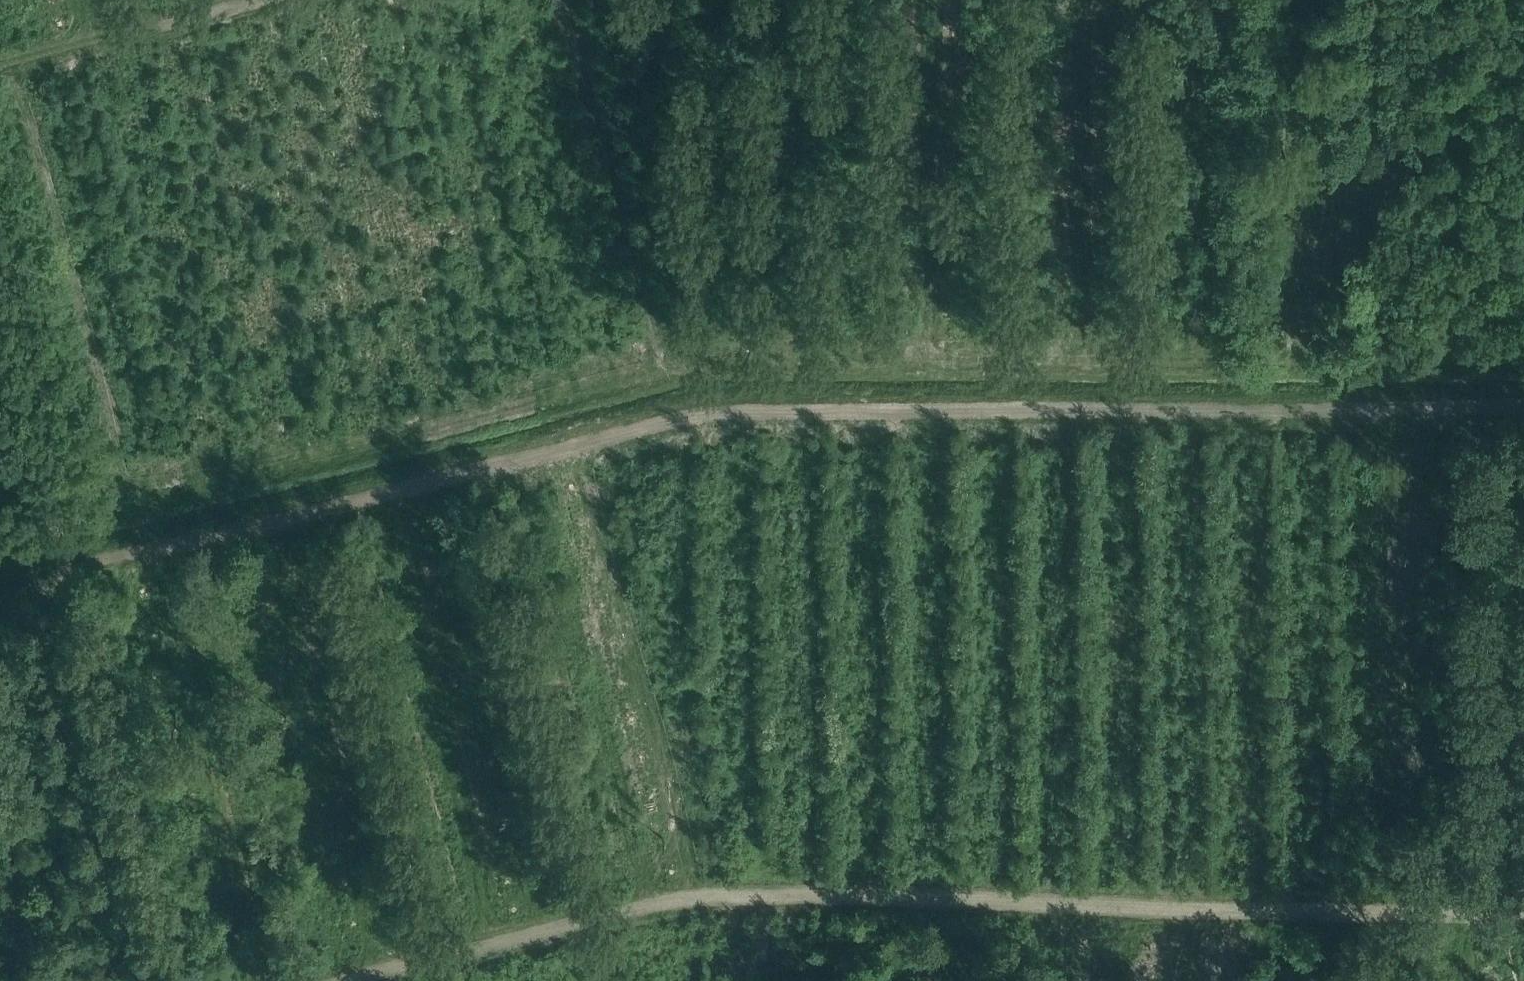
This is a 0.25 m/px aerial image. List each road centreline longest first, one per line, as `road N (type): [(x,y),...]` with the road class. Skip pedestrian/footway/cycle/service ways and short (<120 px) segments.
road 1 (track): [(1523,910),(1287,913),(686,897),(329,980)]
road 2 (track): [(218,0),(0,58)]

